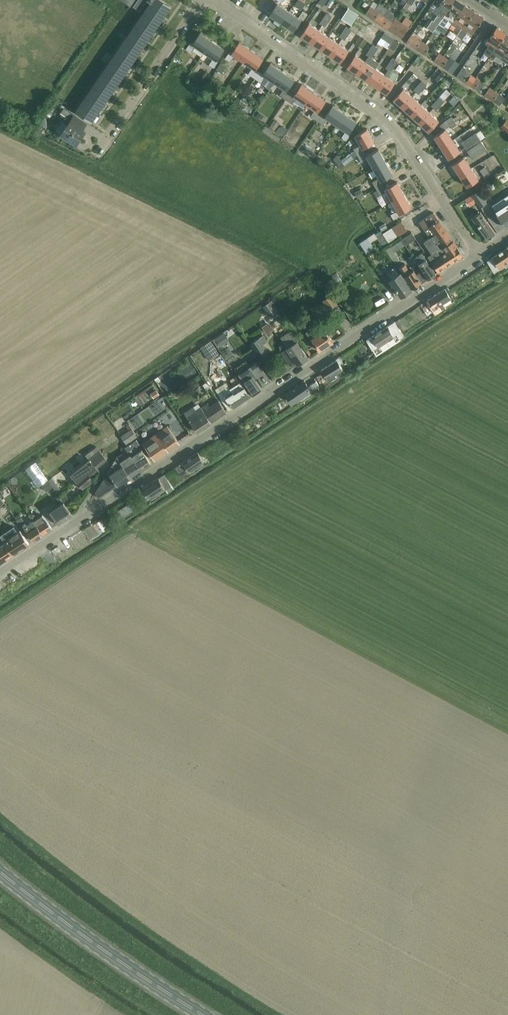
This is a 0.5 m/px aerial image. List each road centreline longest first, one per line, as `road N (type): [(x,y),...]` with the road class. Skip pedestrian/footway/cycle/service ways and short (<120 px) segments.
road 1 (tertiary): [(0,573),(478,257)]
road 2 (residential): [(478,257),(382,116),(214,0)]
road 3 (primary): [(204,1014),(0,872)]
road 4 (residential): [(97,154),(202,0)]

